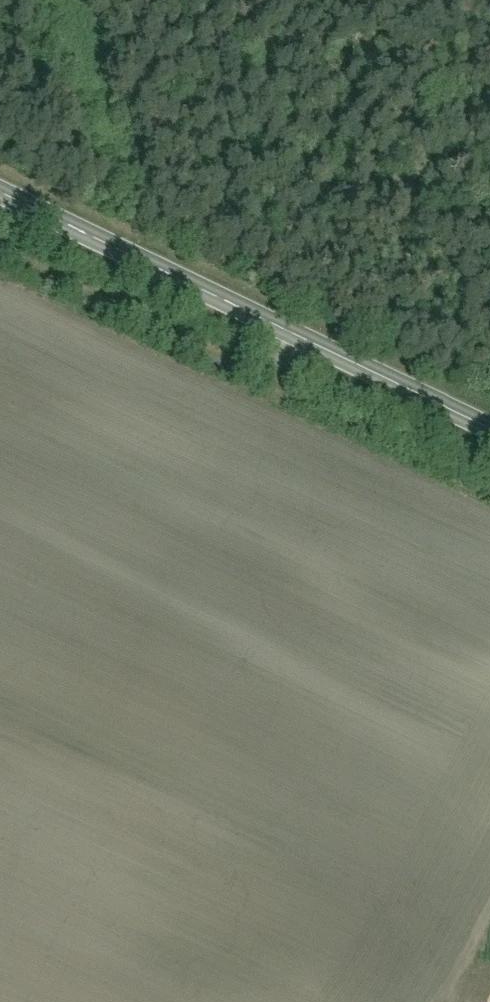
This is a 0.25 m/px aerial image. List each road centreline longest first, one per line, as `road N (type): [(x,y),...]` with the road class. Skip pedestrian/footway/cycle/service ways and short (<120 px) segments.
road 1 (secondary): [(489,436),(0,200)]

